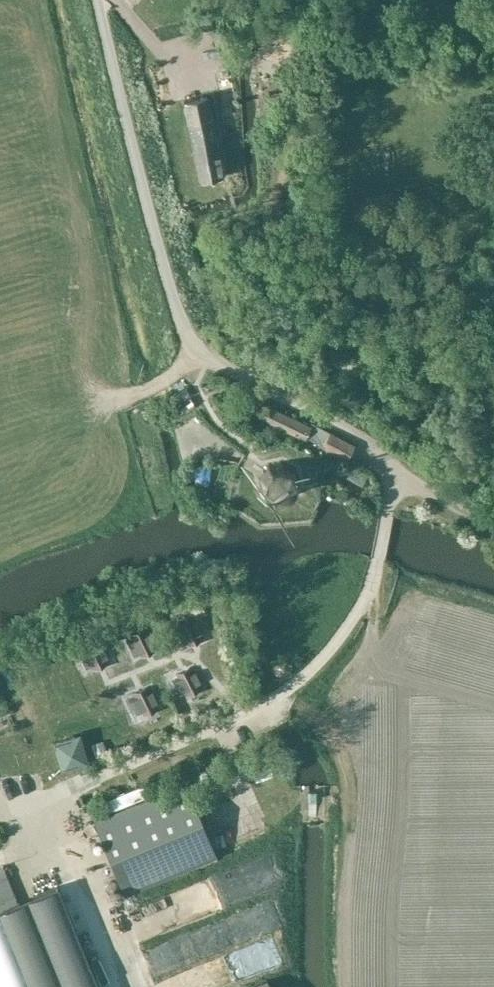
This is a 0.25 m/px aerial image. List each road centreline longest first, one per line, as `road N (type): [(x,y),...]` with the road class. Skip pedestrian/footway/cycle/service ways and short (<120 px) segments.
road 1 (unclassified): [(249,713),(307,675),(345,634),(375,576),(388,511),(406,482),(368,444),(182,345),(89,0)]
road 2 (track): [(0,487),(75,441),(111,394),(150,380),(182,345)]

